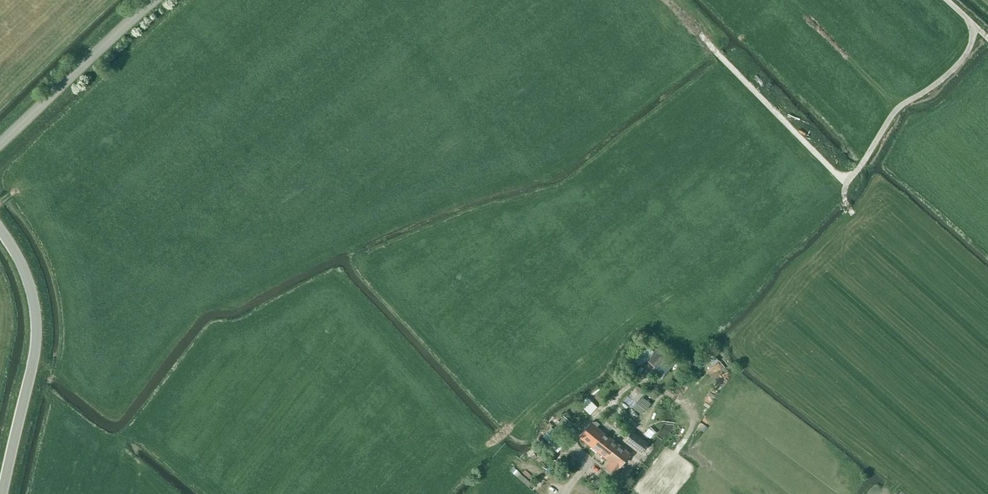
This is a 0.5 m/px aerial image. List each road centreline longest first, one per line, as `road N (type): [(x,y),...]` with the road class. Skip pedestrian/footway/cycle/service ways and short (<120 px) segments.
road 1 (track): [(852,214),(846,186),(896,109),(941,81),(970,45),(969,20),(946,0)]
road 2 (tertiary): [(2,493),(35,346),(25,274),(0,230)]
road 3 (tertiary): [(0,144),(155,0)]

